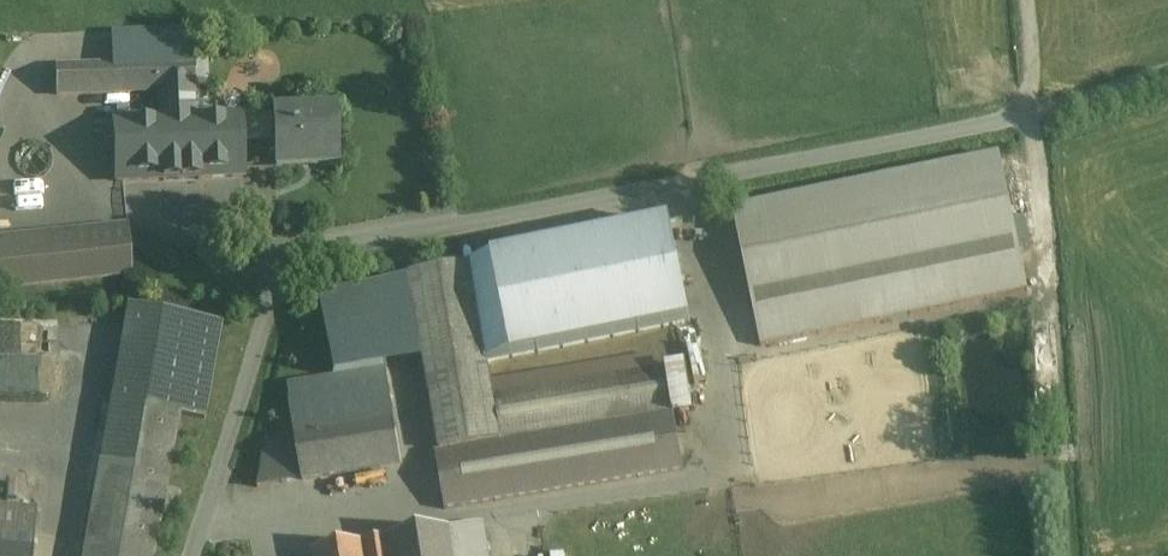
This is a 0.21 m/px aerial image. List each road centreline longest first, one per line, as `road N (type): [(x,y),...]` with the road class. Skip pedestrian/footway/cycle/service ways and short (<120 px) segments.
road 1 (residential): [(195,555),(287,264),(1030,112)]
road 2 (residential): [(1030,112),(1167,69)]

